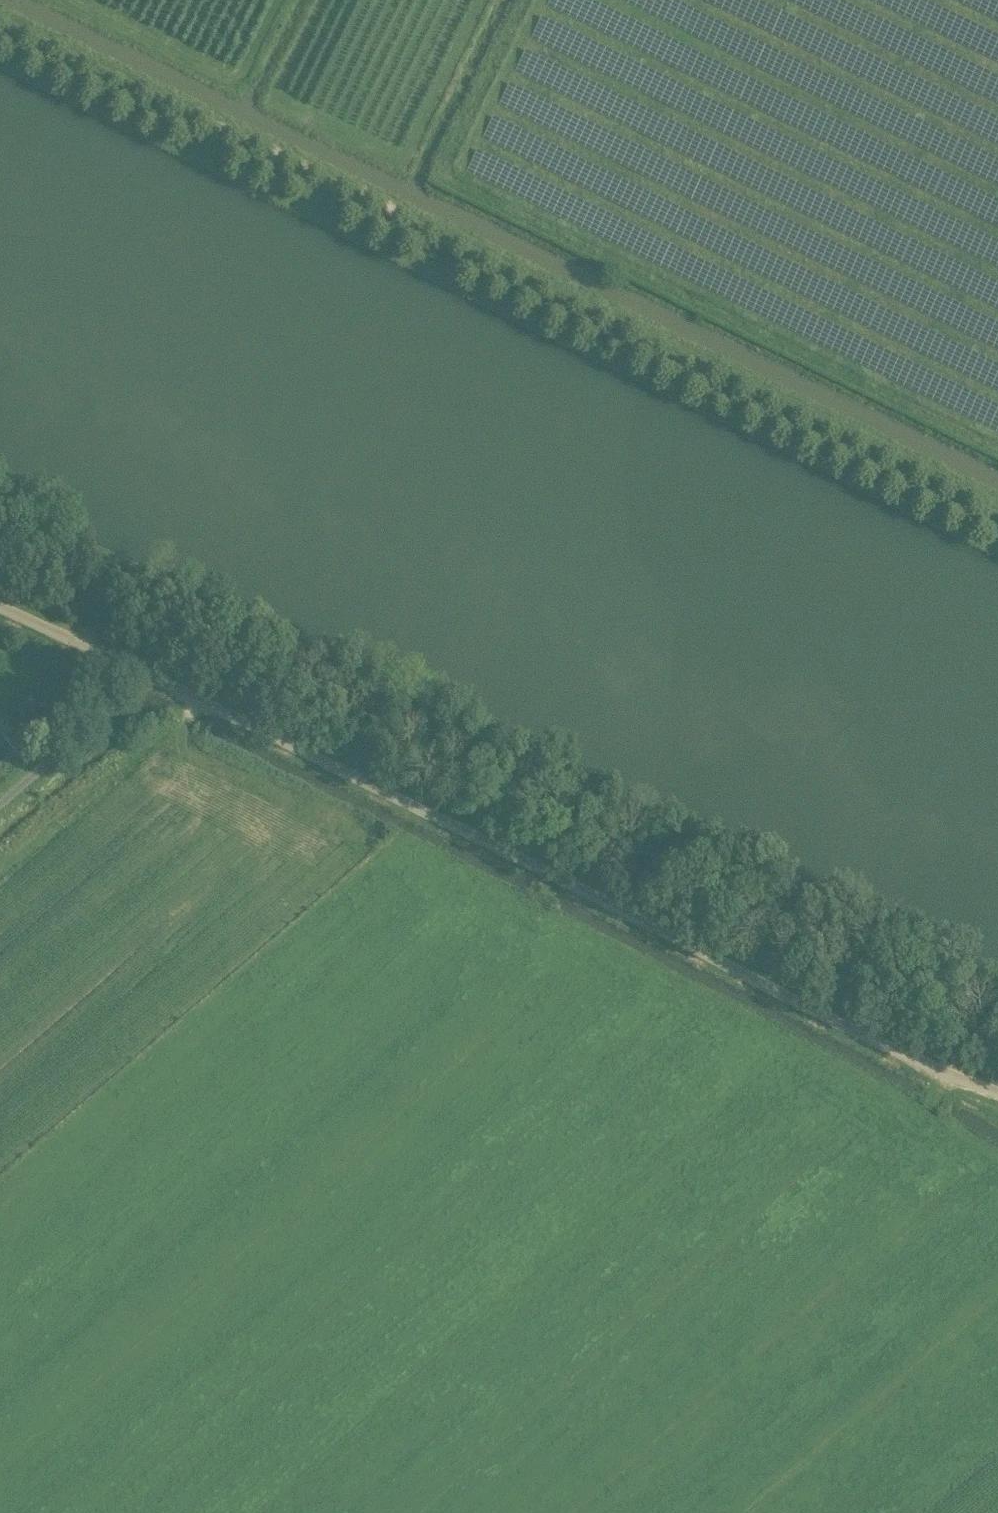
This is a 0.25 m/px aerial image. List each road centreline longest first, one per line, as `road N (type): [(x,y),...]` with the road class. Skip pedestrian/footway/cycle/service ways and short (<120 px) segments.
road 1 (track): [(0,17),(997,504)]
road 2 (track): [(997,1102),(115,661)]
road 3 (track): [(115,661),(0,612)]

